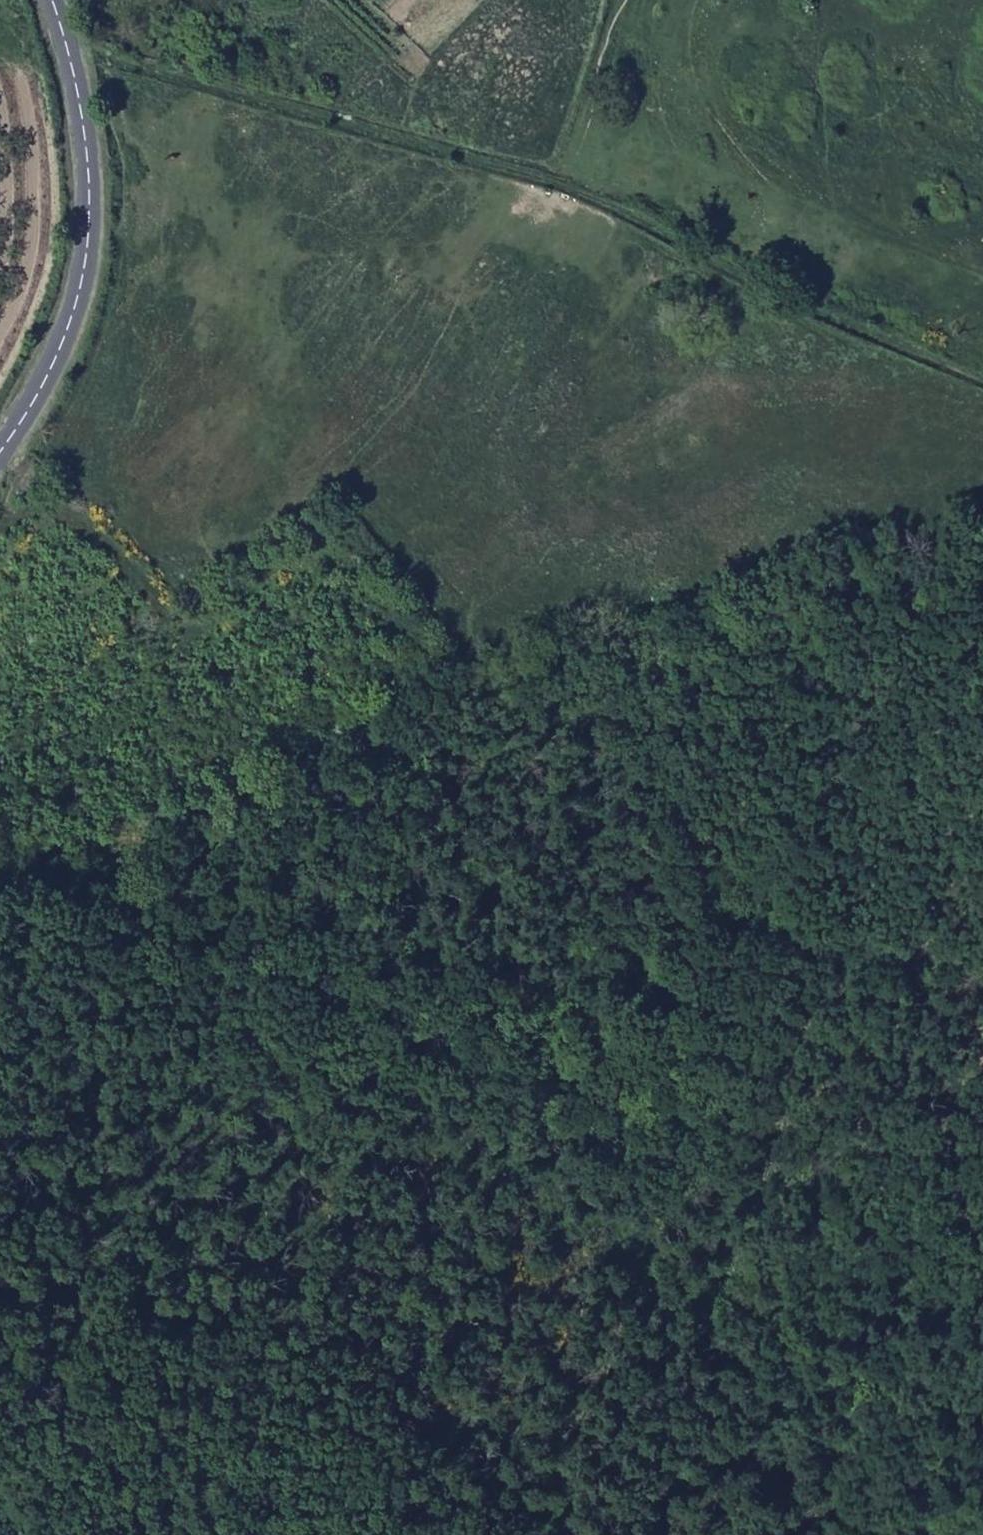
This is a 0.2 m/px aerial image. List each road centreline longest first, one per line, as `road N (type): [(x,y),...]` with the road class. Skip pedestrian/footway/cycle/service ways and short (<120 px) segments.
road 1 (track): [(982,384),(768,291),(557,183),(87,52),(68,53)]
road 2 (secondary): [(0,445),(42,383),(81,297),(95,211),(84,128),(53,0)]

